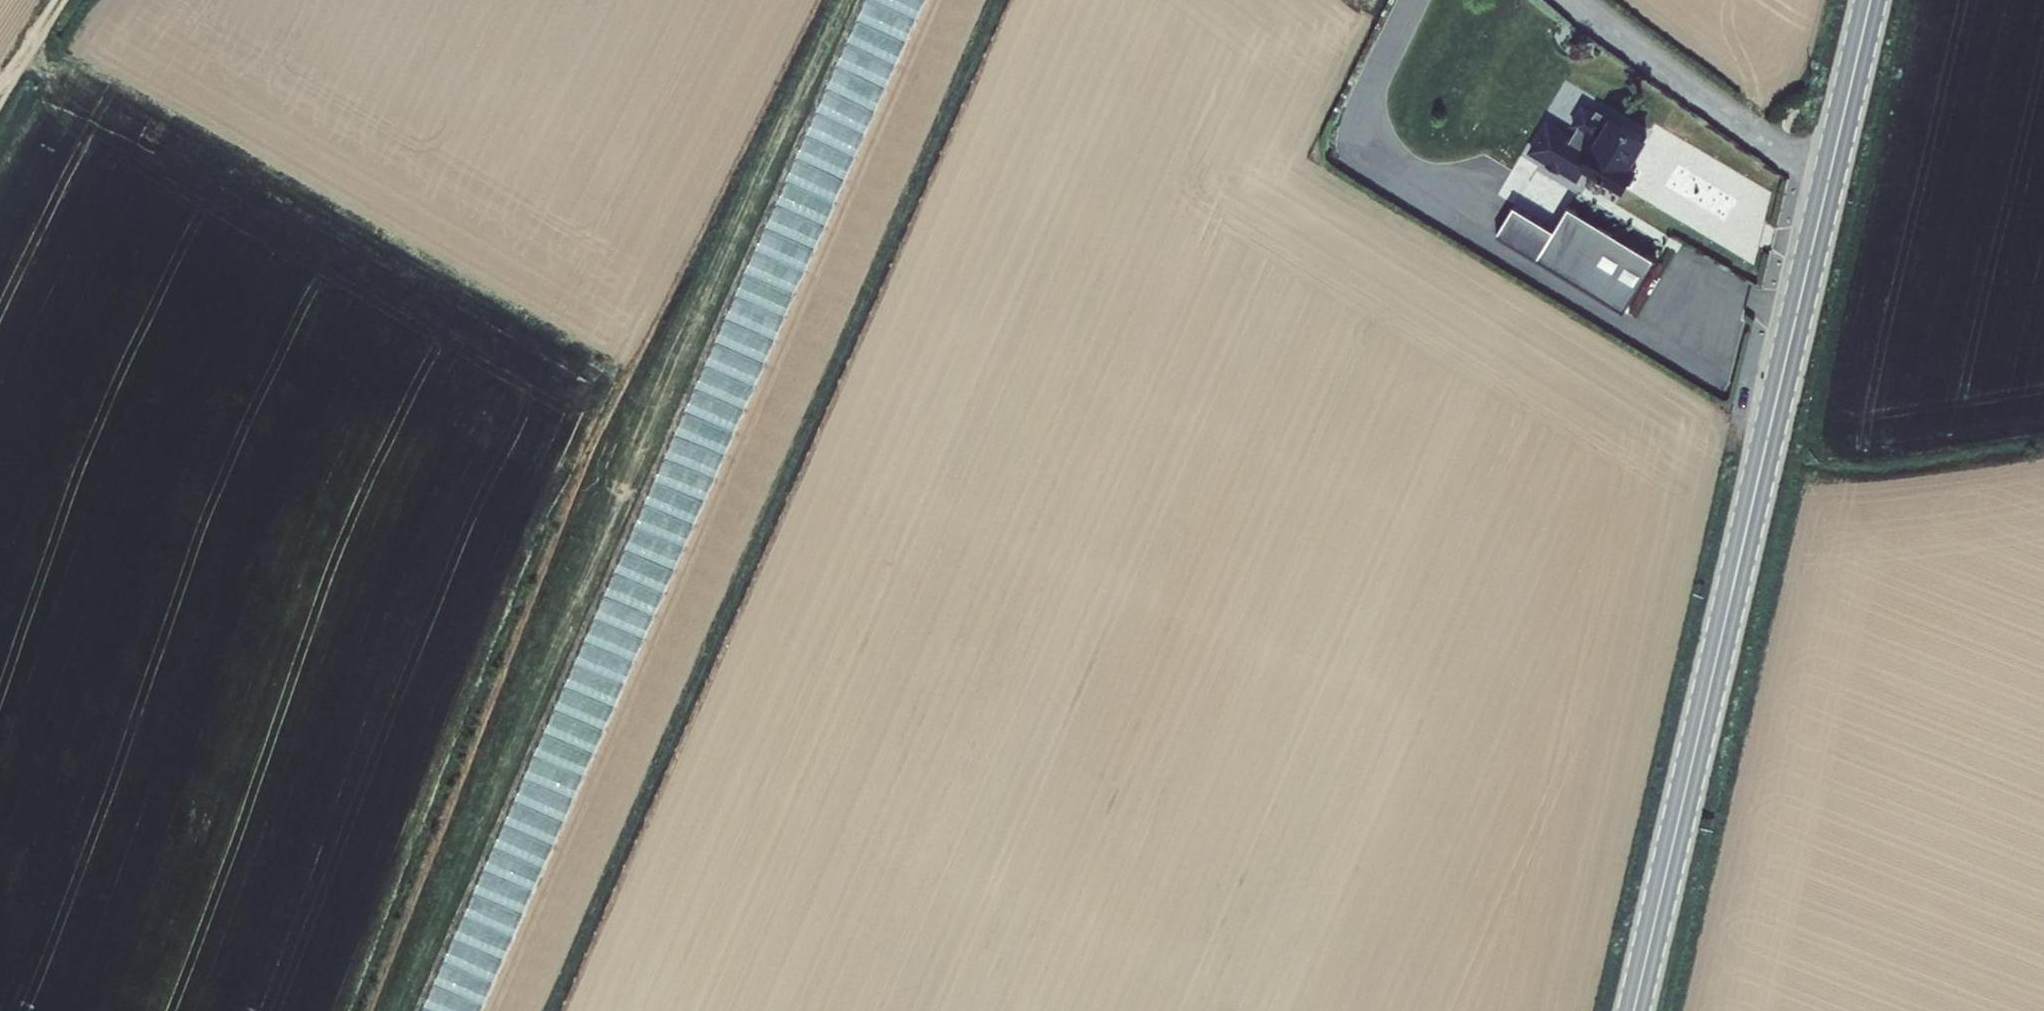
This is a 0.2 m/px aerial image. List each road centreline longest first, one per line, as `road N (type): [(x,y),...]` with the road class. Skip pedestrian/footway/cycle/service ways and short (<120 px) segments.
road 1 (primary): [(1634,1010),(1828,180)]
road 2 (unclassified): [(1828,180),(1598,0)]
road 3 (primary): [(1828,180),(1870,0)]

